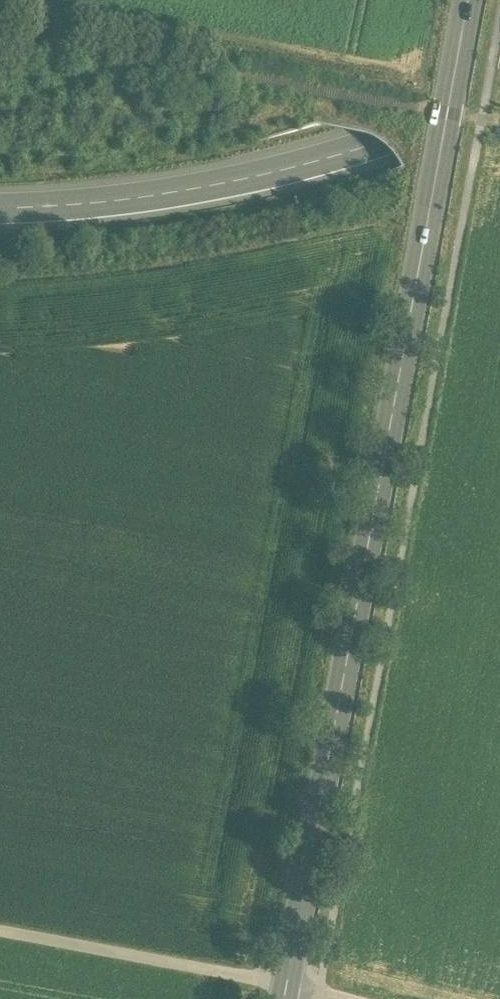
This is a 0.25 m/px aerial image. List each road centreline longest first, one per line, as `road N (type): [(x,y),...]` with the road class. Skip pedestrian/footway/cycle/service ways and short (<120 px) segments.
road 1 (secondary): [(283,998),(469,0)]
road 2 (primary): [(0,204),(95,198),(281,166),(499,89)]
road 3 (track): [(0,935),(334,998)]

